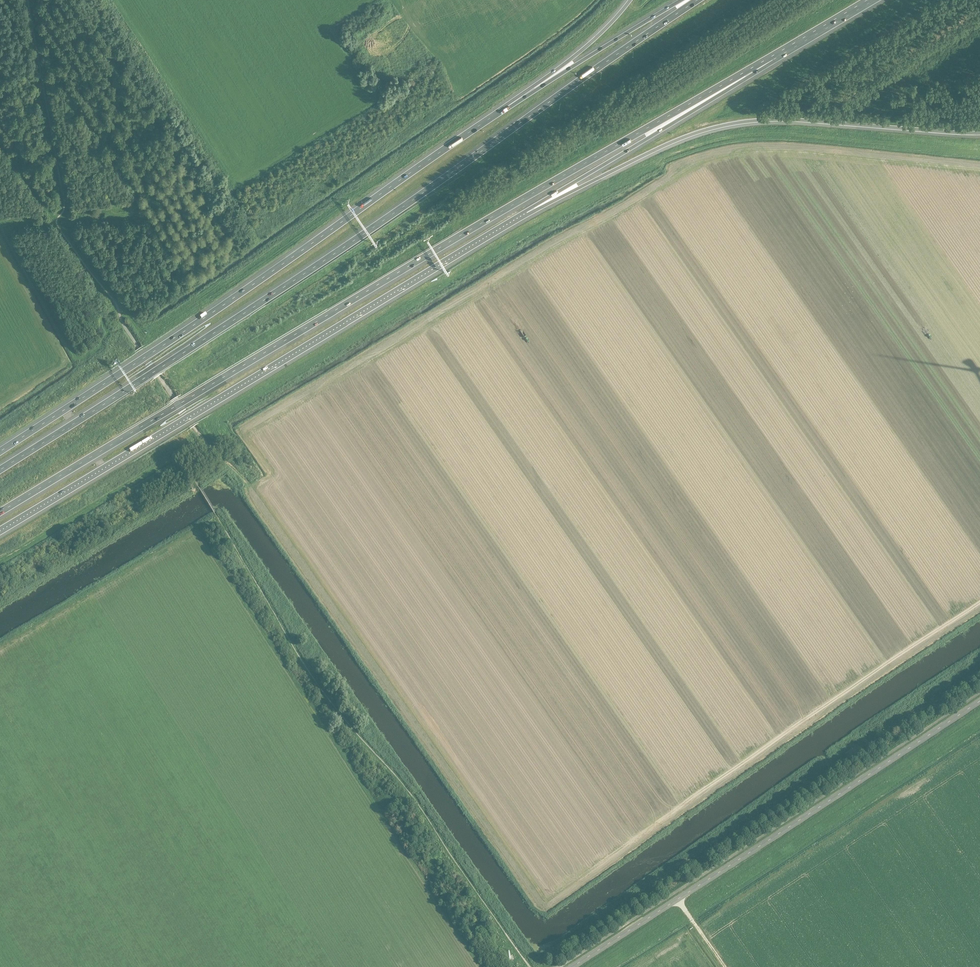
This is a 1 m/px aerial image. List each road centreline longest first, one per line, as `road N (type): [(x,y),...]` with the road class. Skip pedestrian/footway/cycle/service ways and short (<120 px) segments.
road 1 (motorway): [(0,512),(772,59)]
road 2 (motorway): [(698,0),(354,240),(0,470)]
road 3 (motorway): [(0,531),(527,213)]
road 4 (motorway): [(499,113),(0,451)]
road 5 (unclassified): [(572,966),(979,701)]
road 6 (motorway): [(527,213),(671,140),(734,123),(979,134)]
road 7 (motorway): [(527,213),(772,59)]
road 8 (motorway): [(682,0),(499,113)]
road 9 (motorway): [(630,0),(584,48),(499,113)]

